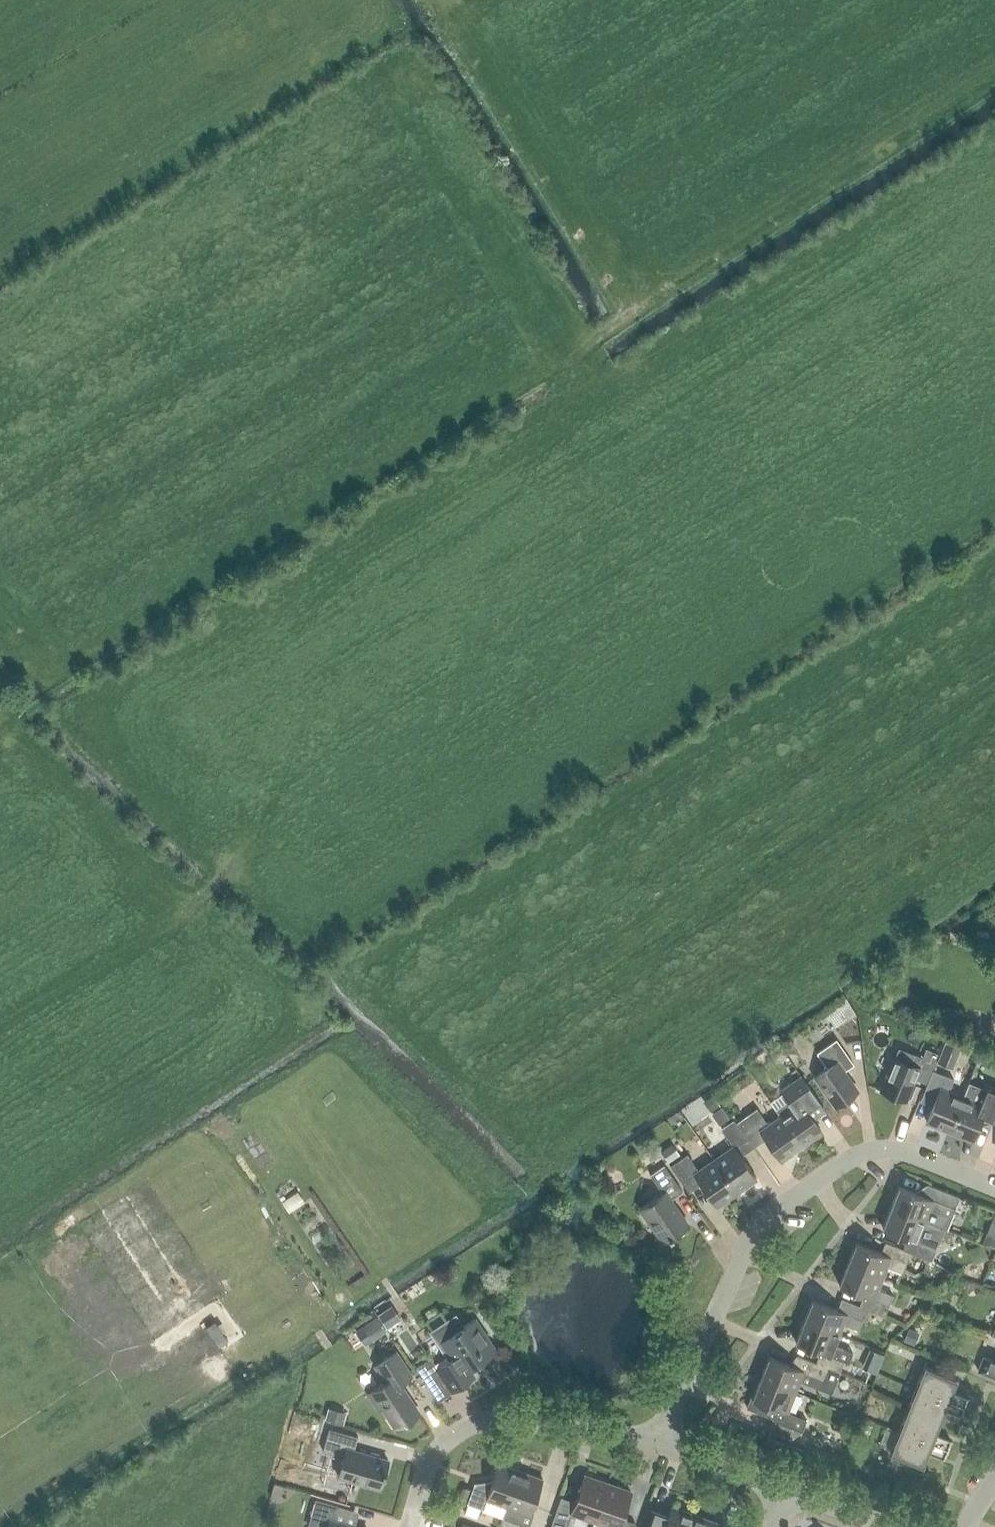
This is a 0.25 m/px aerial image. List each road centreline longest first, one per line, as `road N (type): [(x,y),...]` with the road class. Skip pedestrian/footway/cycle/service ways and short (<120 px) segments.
road 1 (residential): [(660,1445),(765,1217),(862,1155),(884,1151),(913,1154),(994,1187)]
road 2 (residential): [(660,1445),(501,1418),(454,1434),(429,1463),(410,1526)]
road 3 (residential): [(785,1490),(660,1445)]

